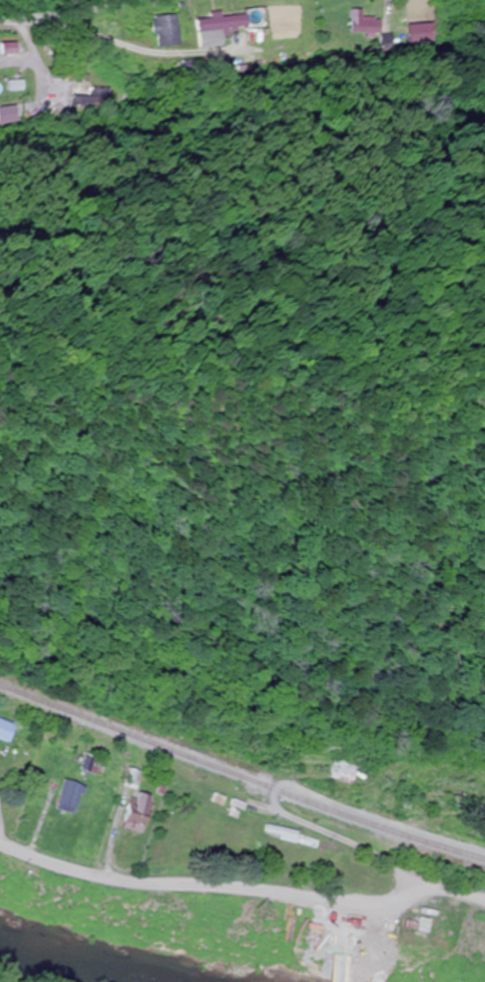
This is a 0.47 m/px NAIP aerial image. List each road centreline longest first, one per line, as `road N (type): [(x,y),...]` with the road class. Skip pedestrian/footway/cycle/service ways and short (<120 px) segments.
road 1 (residential): [(484,906),(425,895),(380,906),(87,877),(0,846)]

